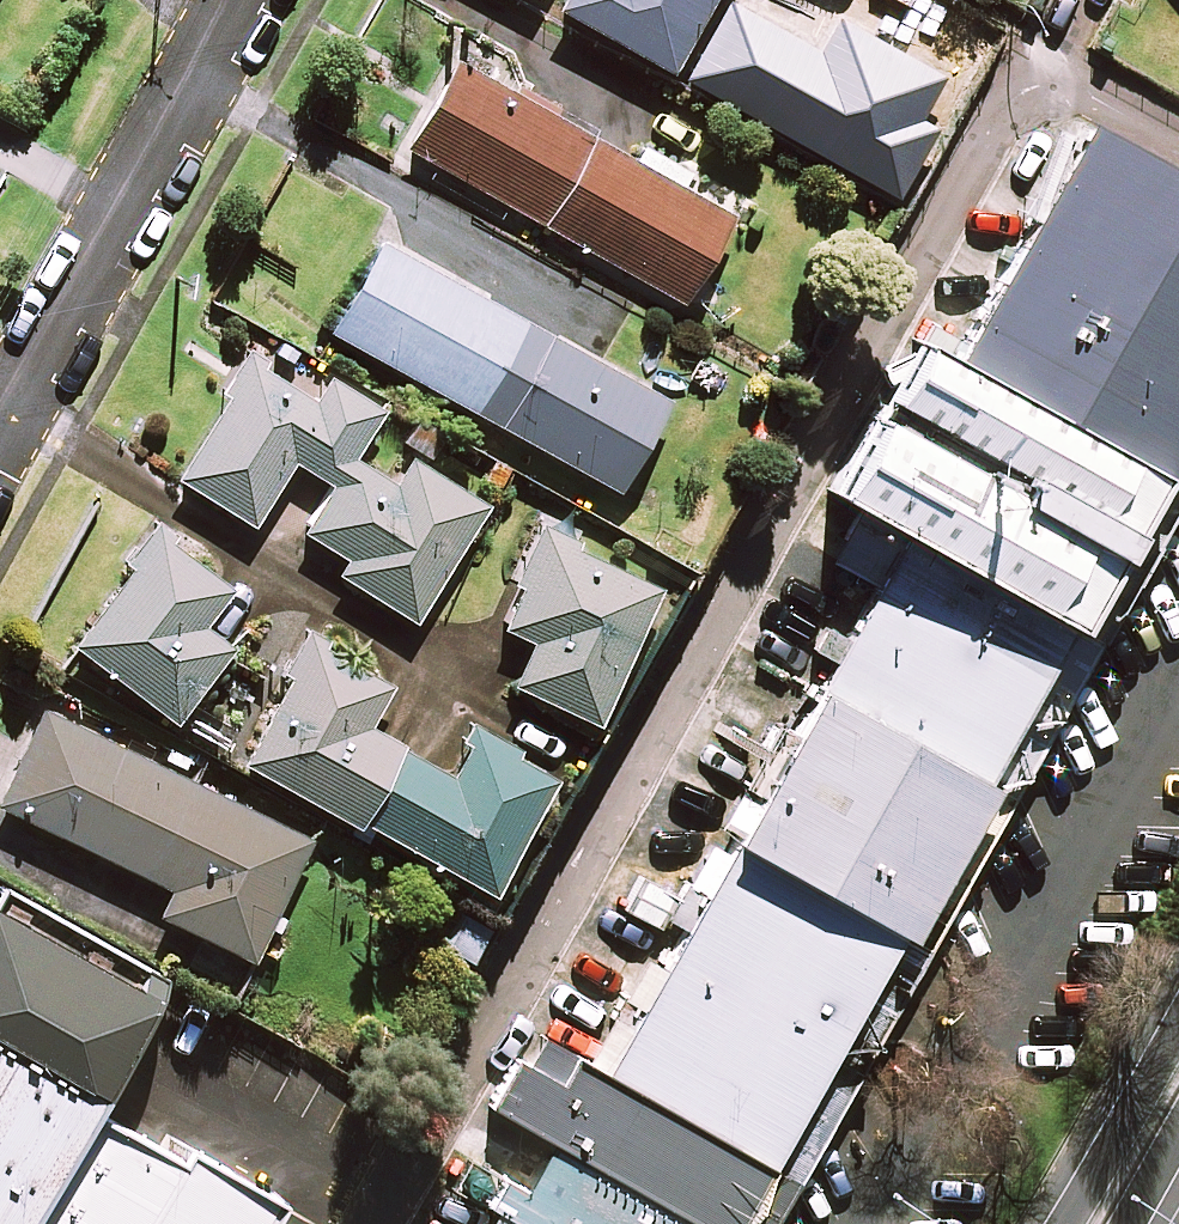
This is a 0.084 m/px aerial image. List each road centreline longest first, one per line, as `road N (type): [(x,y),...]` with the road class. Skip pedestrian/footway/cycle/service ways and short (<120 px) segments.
road 1 (residential): [(246,0),(0,433)]
road 2 (secondary): [(1065,1223),(1178,1026)]

